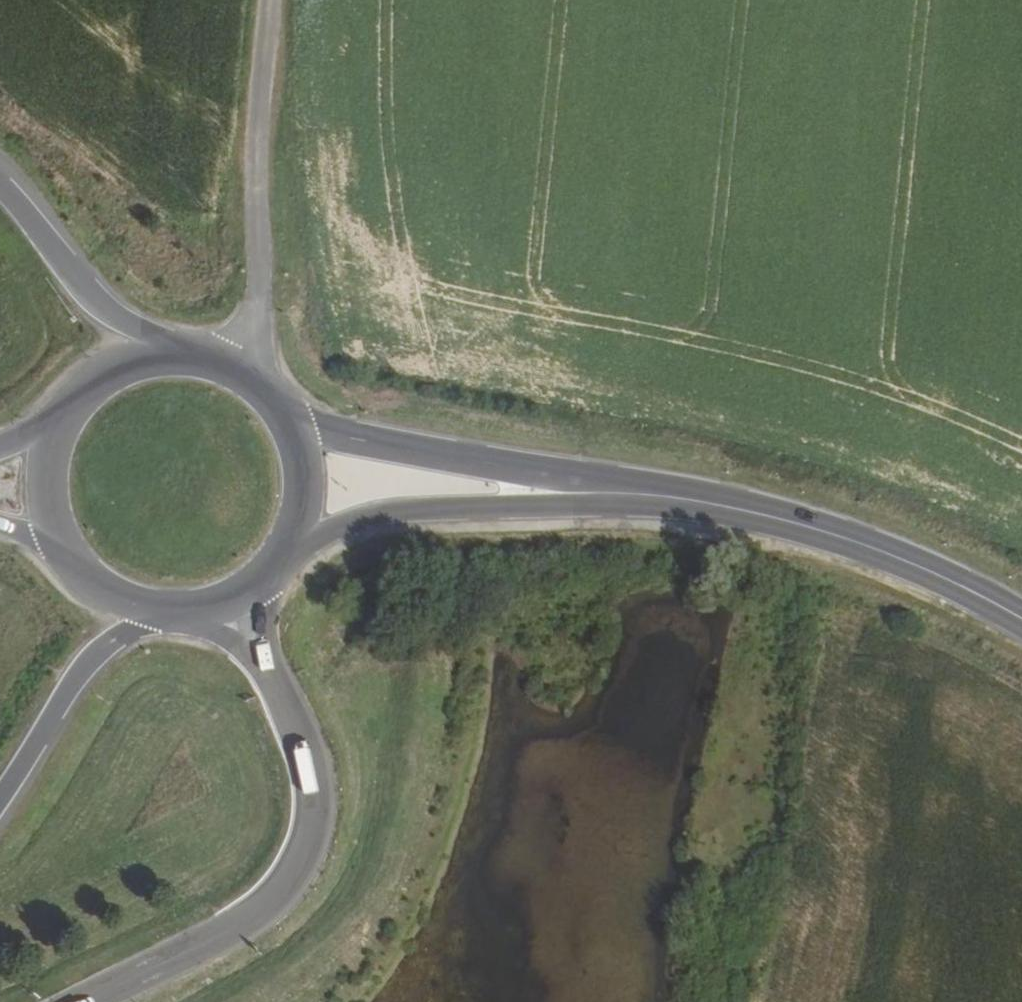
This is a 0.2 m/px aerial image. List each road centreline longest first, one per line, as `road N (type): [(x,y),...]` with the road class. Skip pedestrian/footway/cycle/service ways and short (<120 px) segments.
road 1 (primary): [(813,526),(749,498),(365,433),(276,403)]
road 2 (primary): [(287,547),(394,511),(591,504),(813,526)]
road 3 (unclassified): [(234,369),(259,289),(256,160),(269,0)]
road 4 (motorway): [(189,355),(91,296),(0,186)]
road 5 (motorway): [(0,799),(84,667),(157,611)]
road 6 (primary): [(813,526),(1021,618)]
road 7 (primary): [(157,611),(235,597),(287,547)]
road 8 (primary): [(287,547),(304,473),(276,403)]
road 9 (primary): [(189,355),(159,356),(102,377),(62,422)]
road 10 (primary): [(62,422),(46,483),(61,543)]
road 11 (primary): [(61,543),(101,589),(157,611)]

